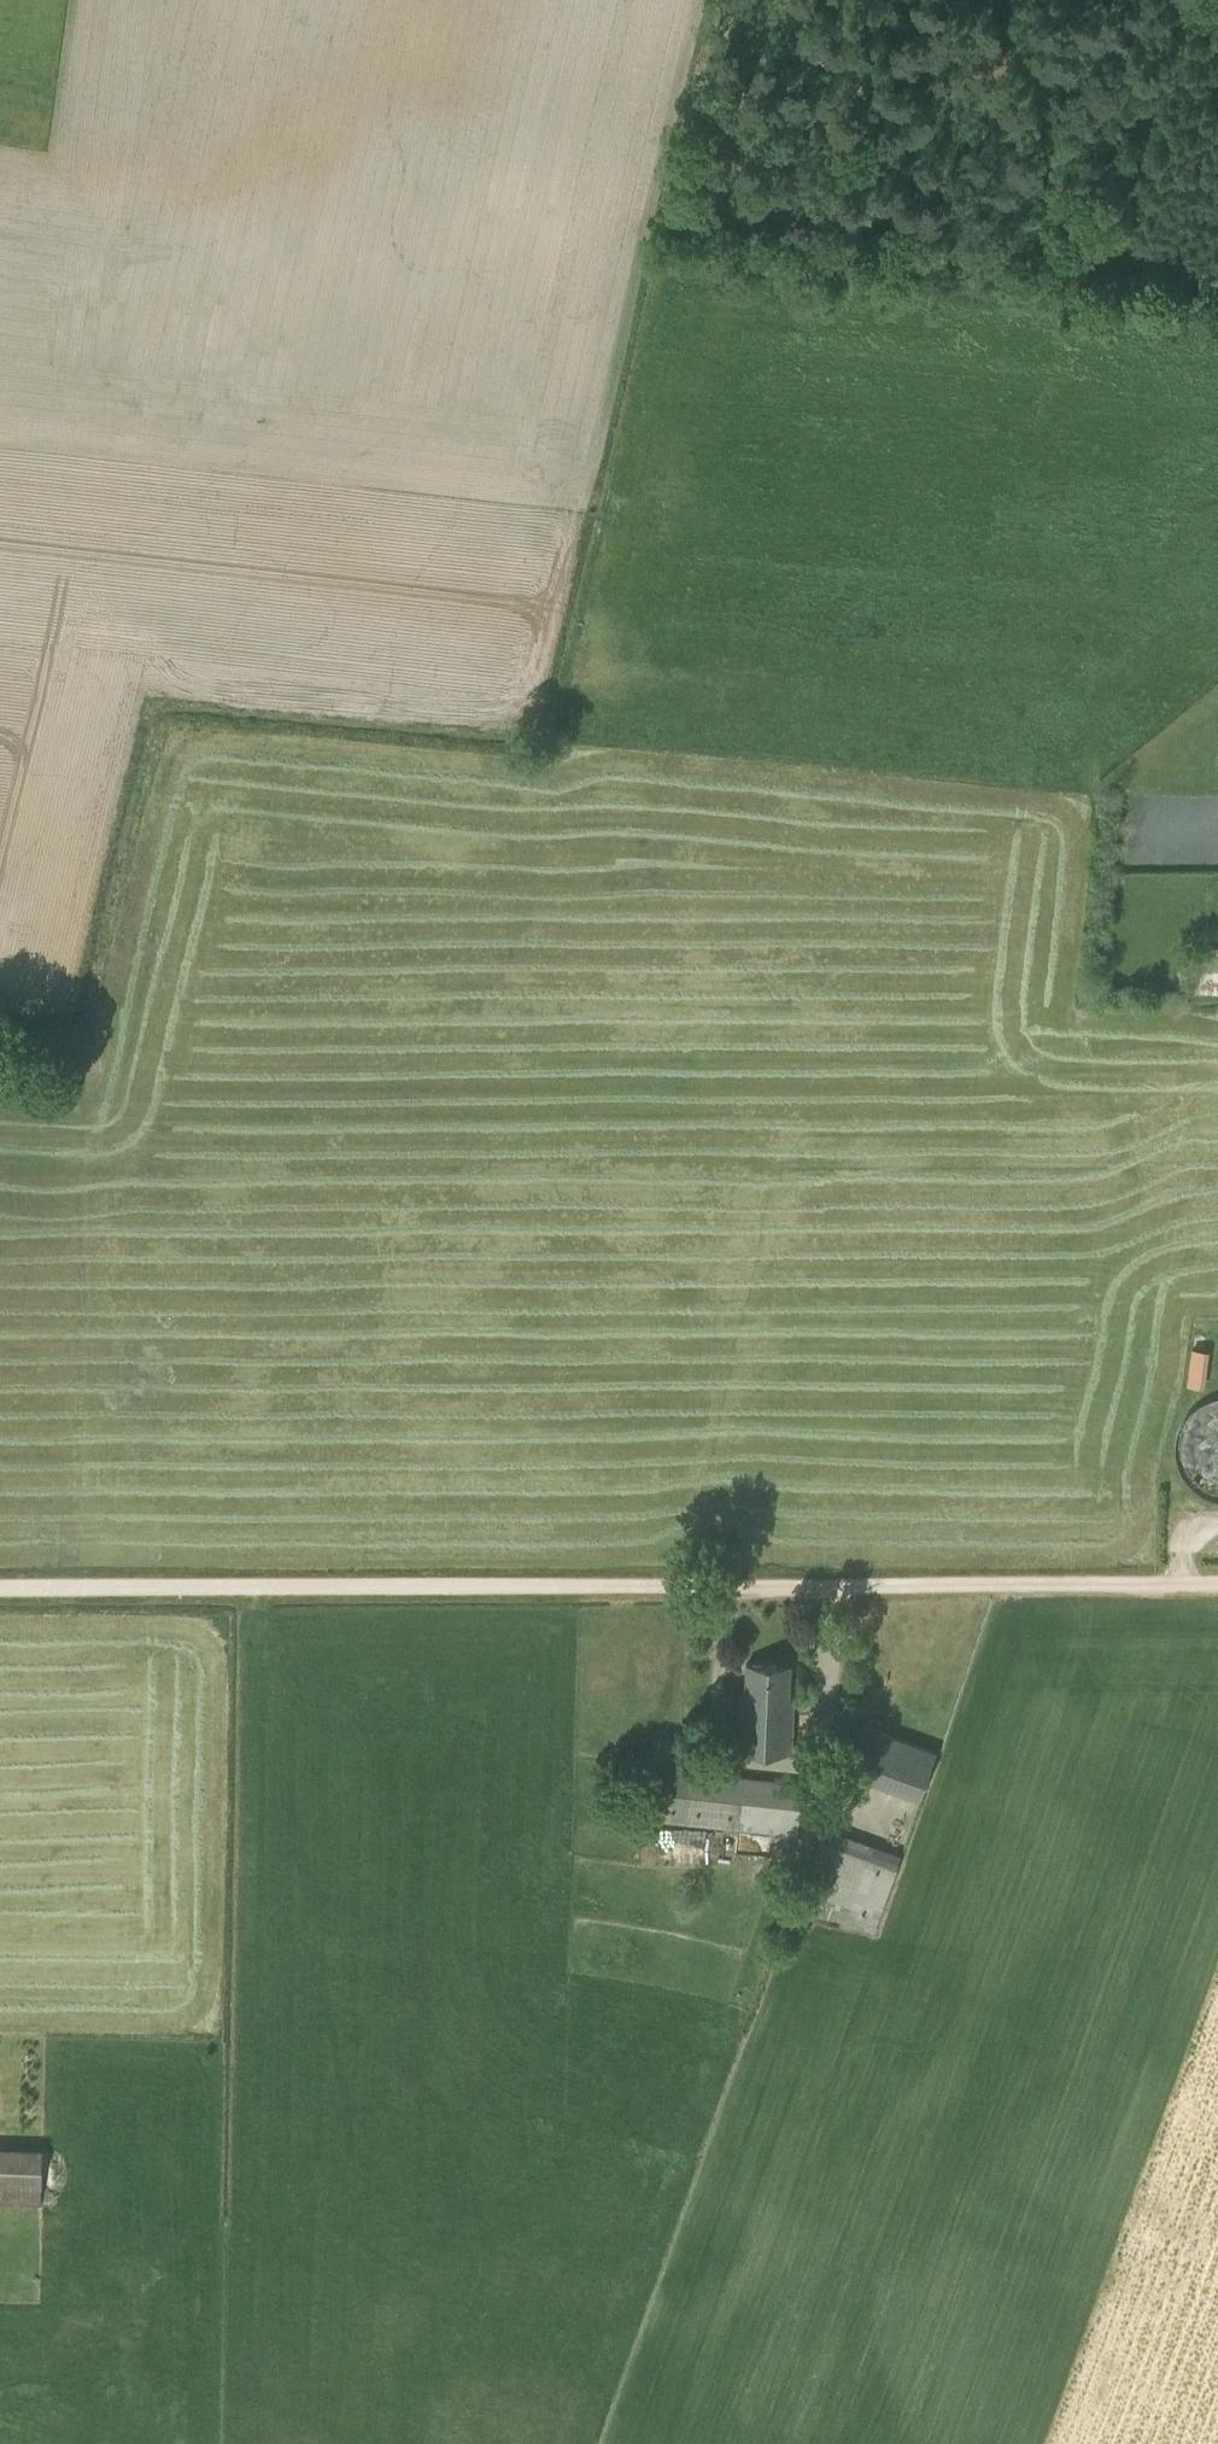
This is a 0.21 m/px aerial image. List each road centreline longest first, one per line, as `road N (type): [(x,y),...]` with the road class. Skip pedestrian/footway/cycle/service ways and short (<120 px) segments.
road 1 (track): [(1217,1584),(0,1589)]

